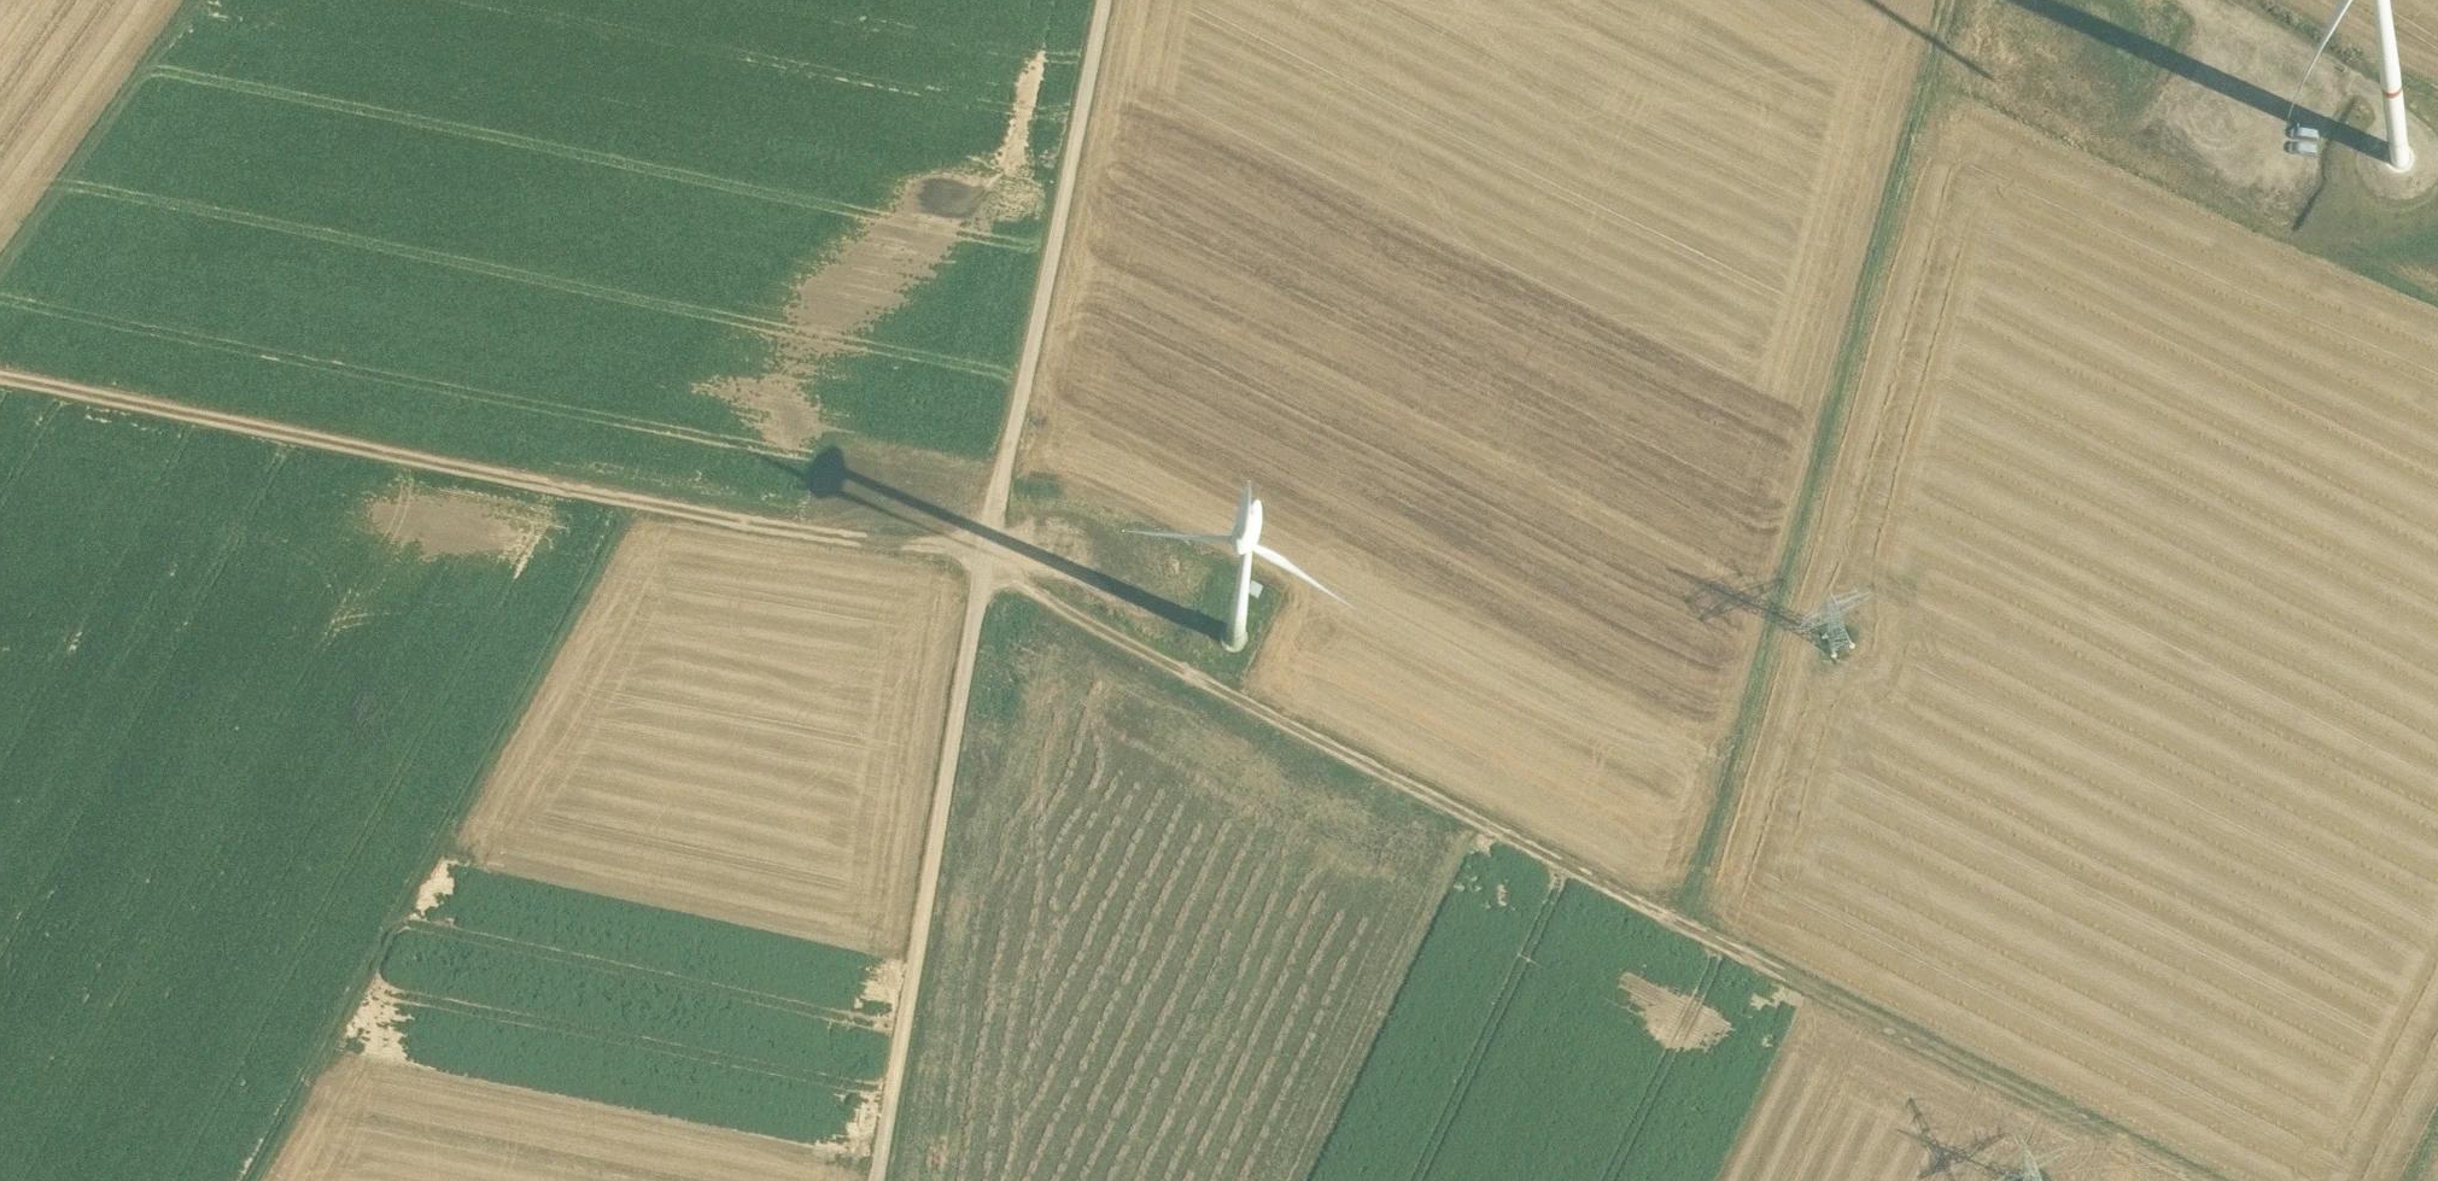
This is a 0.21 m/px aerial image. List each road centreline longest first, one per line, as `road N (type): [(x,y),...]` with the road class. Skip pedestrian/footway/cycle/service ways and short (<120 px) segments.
road 1 (track): [(1101,0),(983,562),(881,1180)]
road 2 (track): [(983,562),(1397,788),(1833,1004)]
road 3 (track): [(654,503),(278,1180)]
road 4 (track): [(2191,1180),(1833,1004)]
road 5 (track): [(227,0),(0,324)]
road 6 (track): [(2202,0),(2381,105),(2391,122)]

